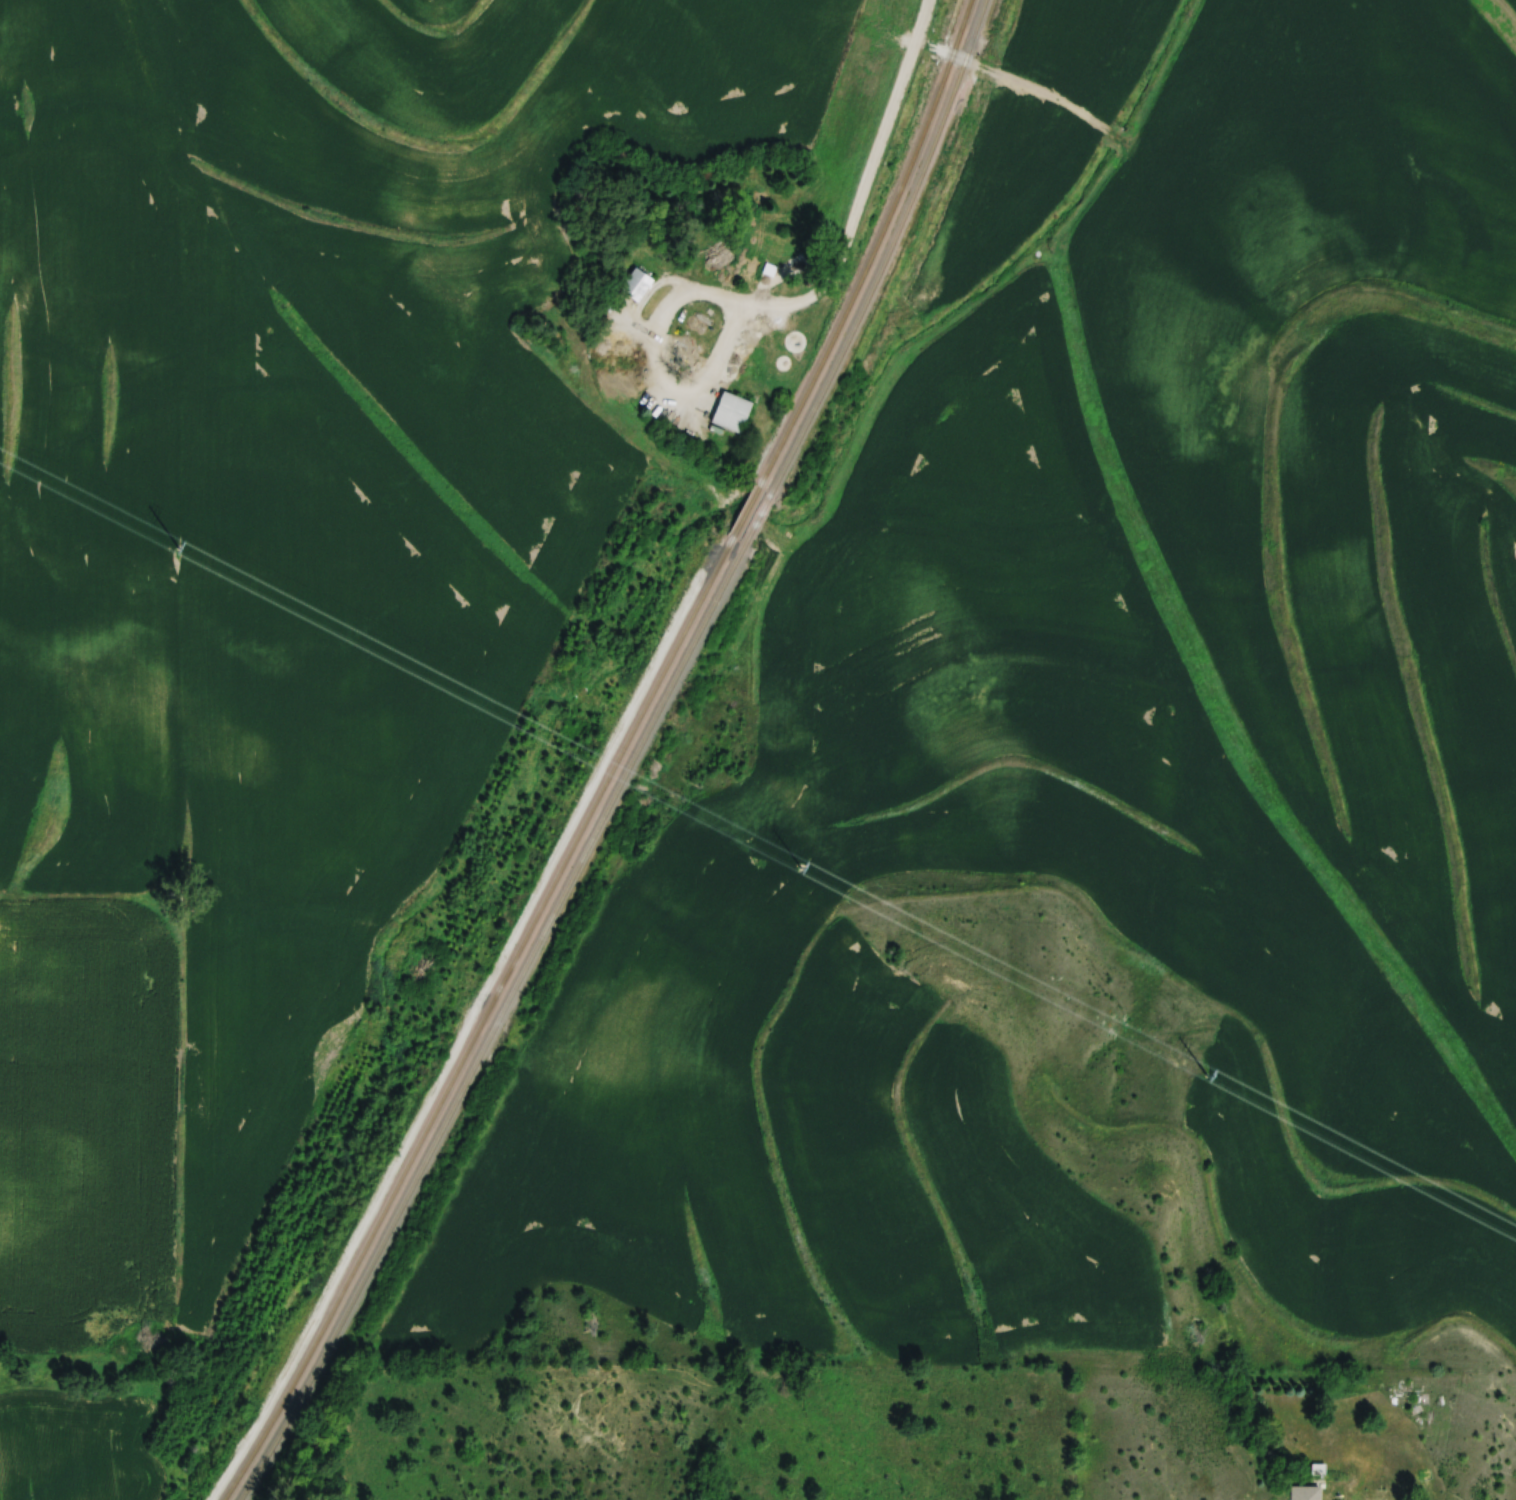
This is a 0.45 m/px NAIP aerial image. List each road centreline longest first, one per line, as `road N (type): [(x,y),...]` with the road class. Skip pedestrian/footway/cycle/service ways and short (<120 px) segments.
road 1 (residential): [(748,316),(797,305),(832,278),(937,46),(949,0)]
road 2 (track): [(937,46),(1117,134)]

